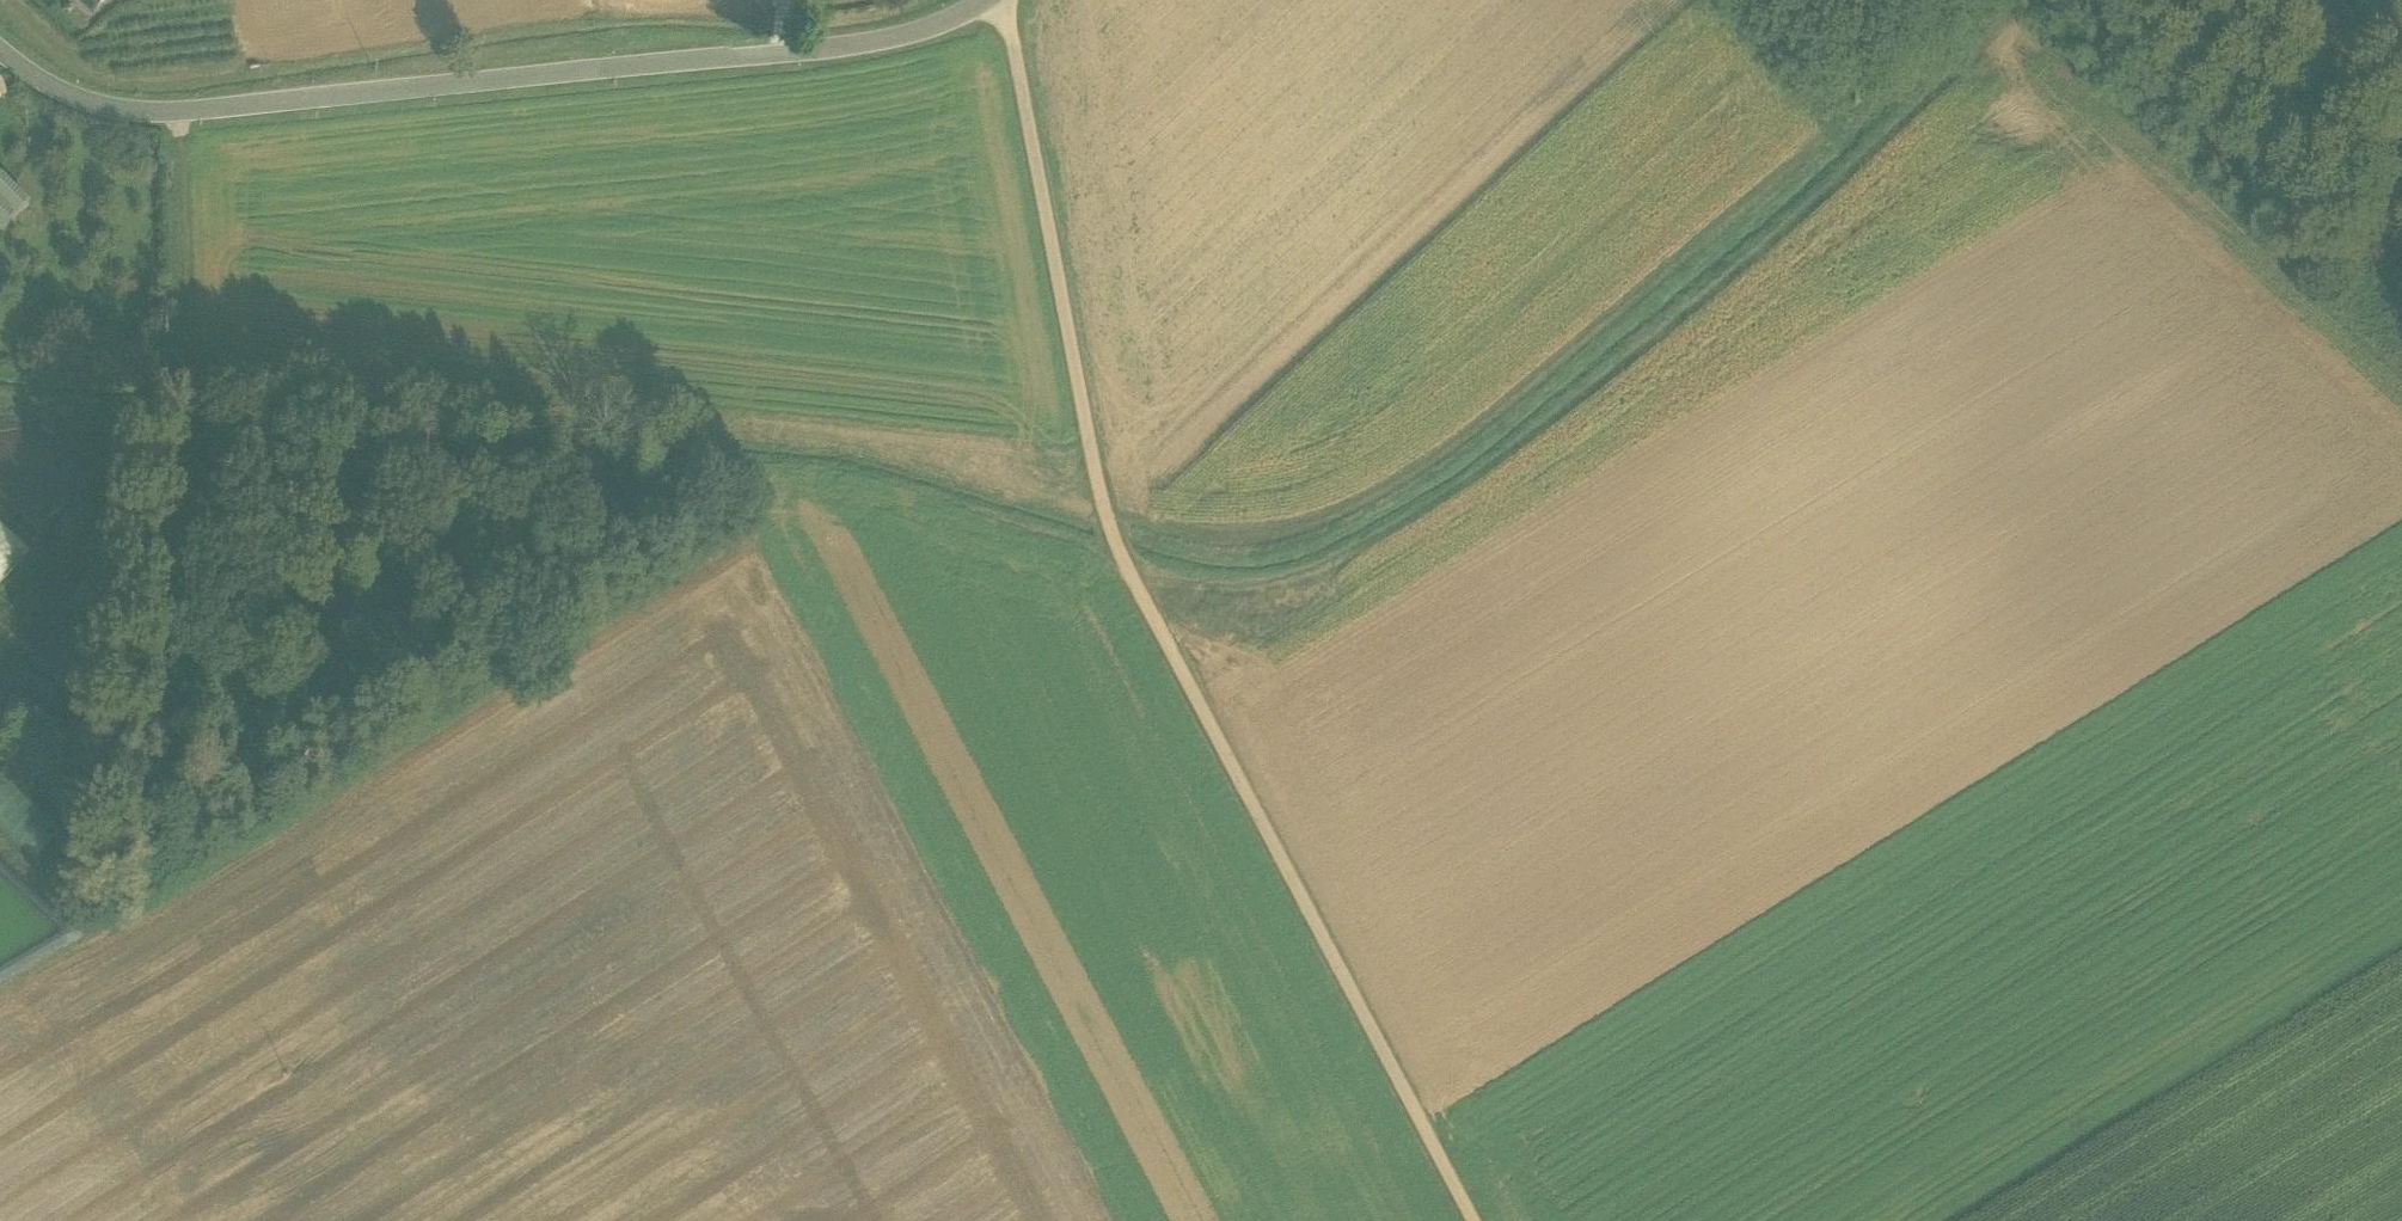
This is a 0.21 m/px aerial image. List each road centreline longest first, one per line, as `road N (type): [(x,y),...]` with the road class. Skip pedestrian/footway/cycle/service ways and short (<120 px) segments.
road 1 (track): [(1486,1220),(1141,577),(1101,466),(998,0)]
road 2 (tertiary): [(991,0),(924,35),(801,57),(195,119),(117,116),(62,102),(0,49)]

